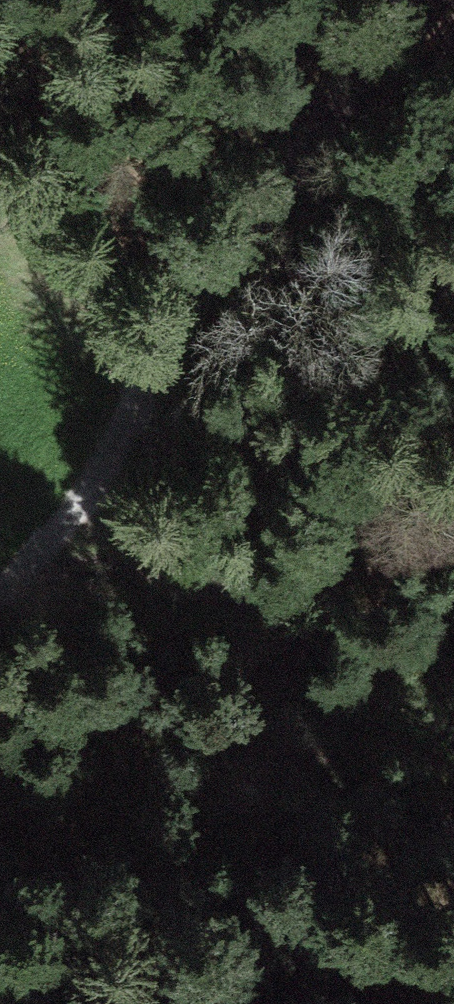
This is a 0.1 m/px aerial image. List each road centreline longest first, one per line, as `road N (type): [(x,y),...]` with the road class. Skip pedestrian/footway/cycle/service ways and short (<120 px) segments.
road 1 (track): [(429,0),(123,466)]
road 2 (track): [(453,227),(123,466)]
road 3 (track): [(453,570),(175,428)]
road 4 (track): [(123,466),(0,599)]

